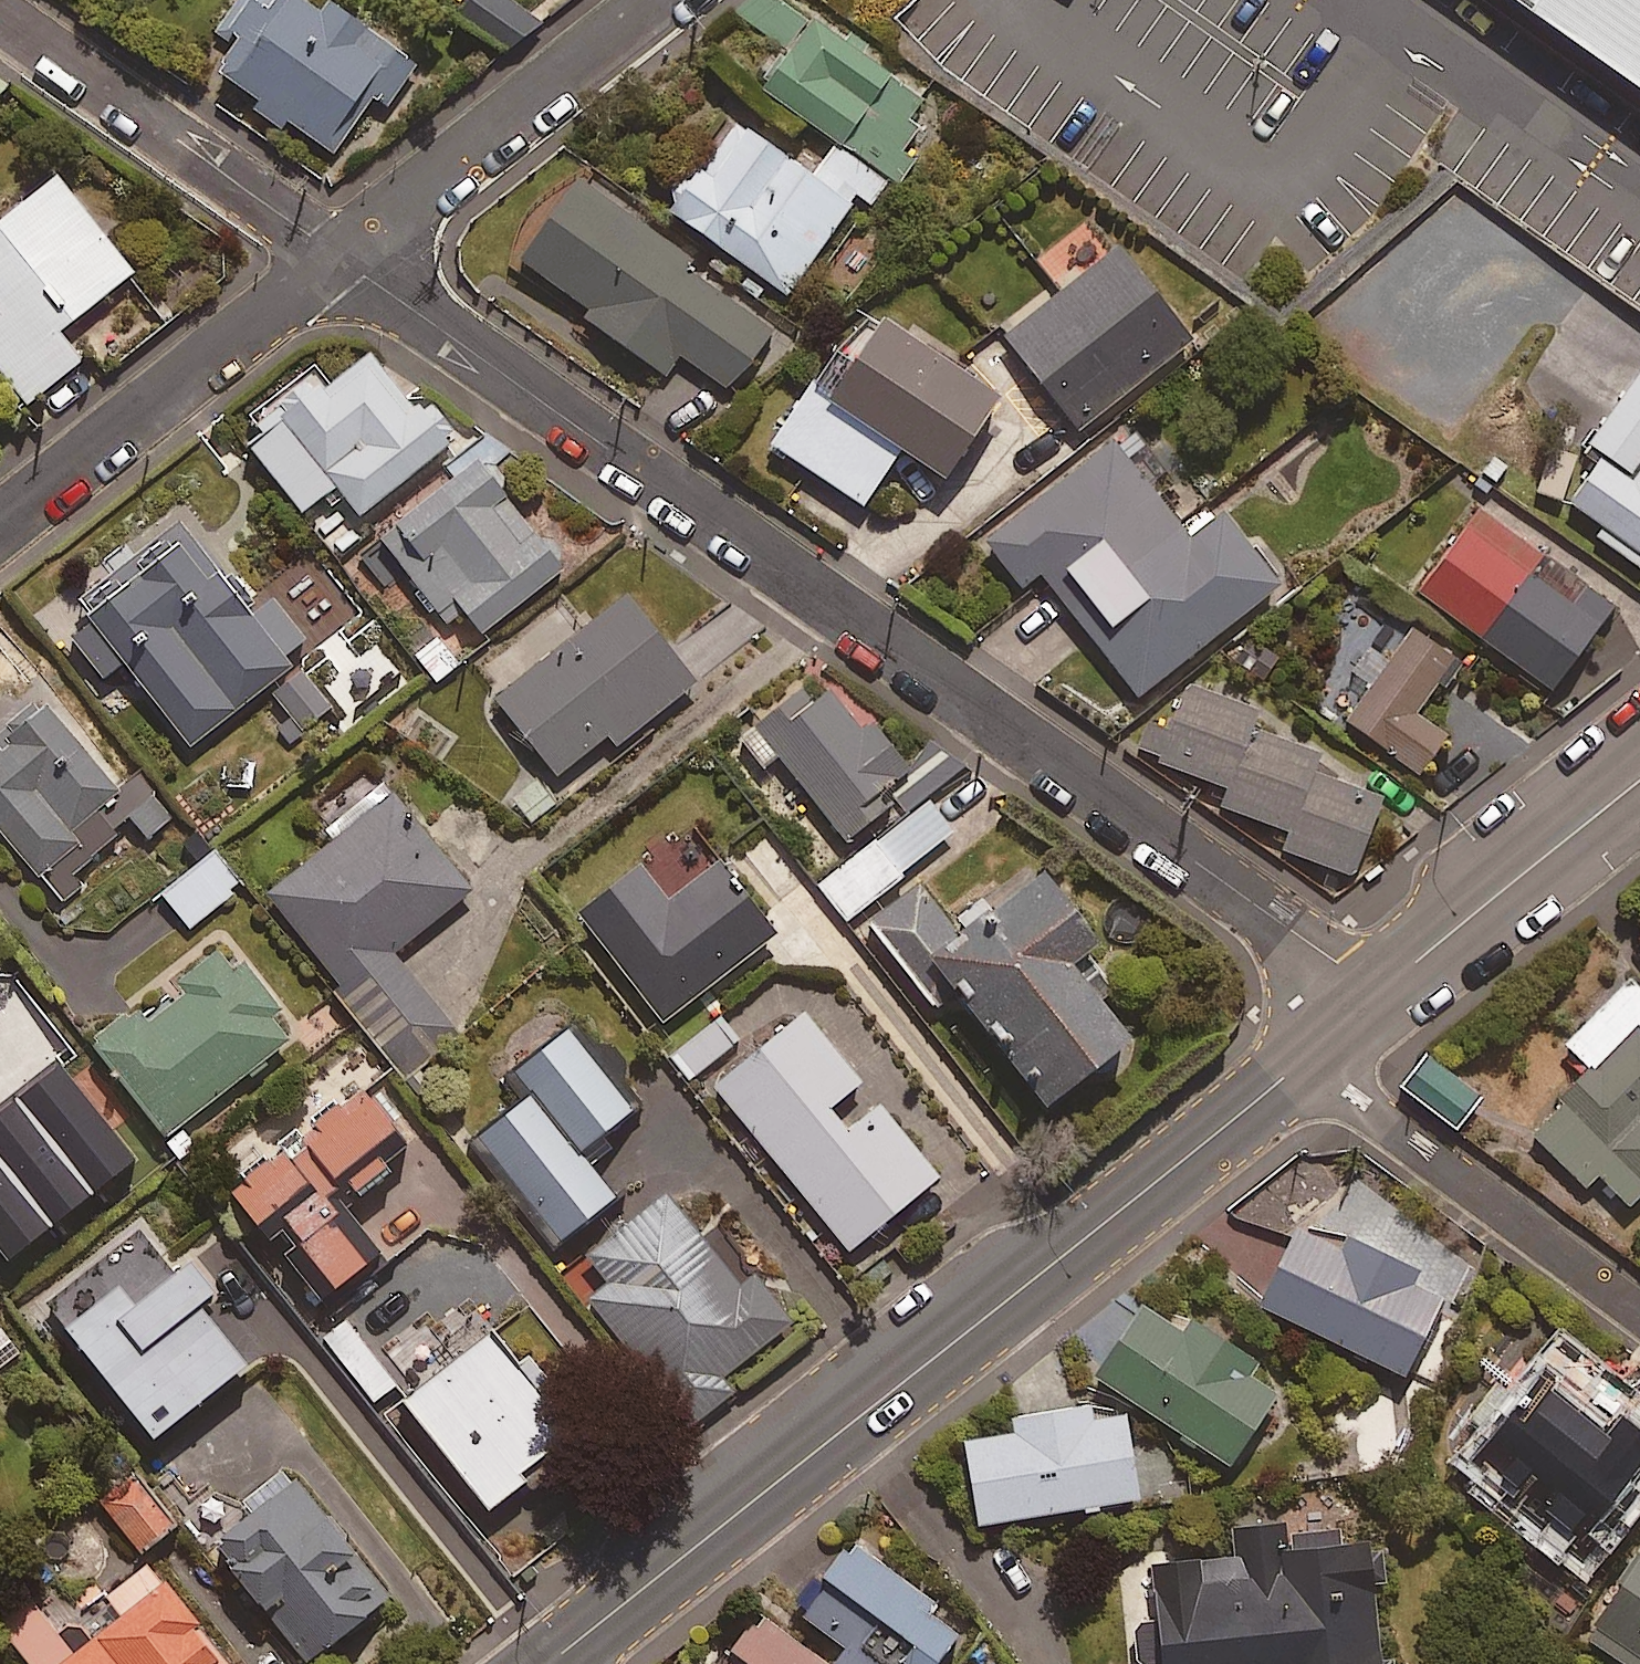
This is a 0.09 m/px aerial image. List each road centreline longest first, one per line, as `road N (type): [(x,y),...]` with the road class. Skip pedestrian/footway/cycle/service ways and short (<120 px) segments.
road 1 (residential): [(1371,981),(350,258)]
road 2 (tertiary): [(518,1660),(1292,1047)]
road 3 (tertiary): [(1324,1071),(580,1663)]
road 4 (residential): [(0,537),(301,286),(350,258)]
road 5 (residential): [(350,258),(0,12)]
road 6 (residential): [(350,258),(665,0)]
road 7 (tertiary): [(1639,814),(1324,1071)]
road 8 (residential): [(1324,1071),(1639,1307)]
road 9 (tertiary): [(1371,981),(1639,742)]

